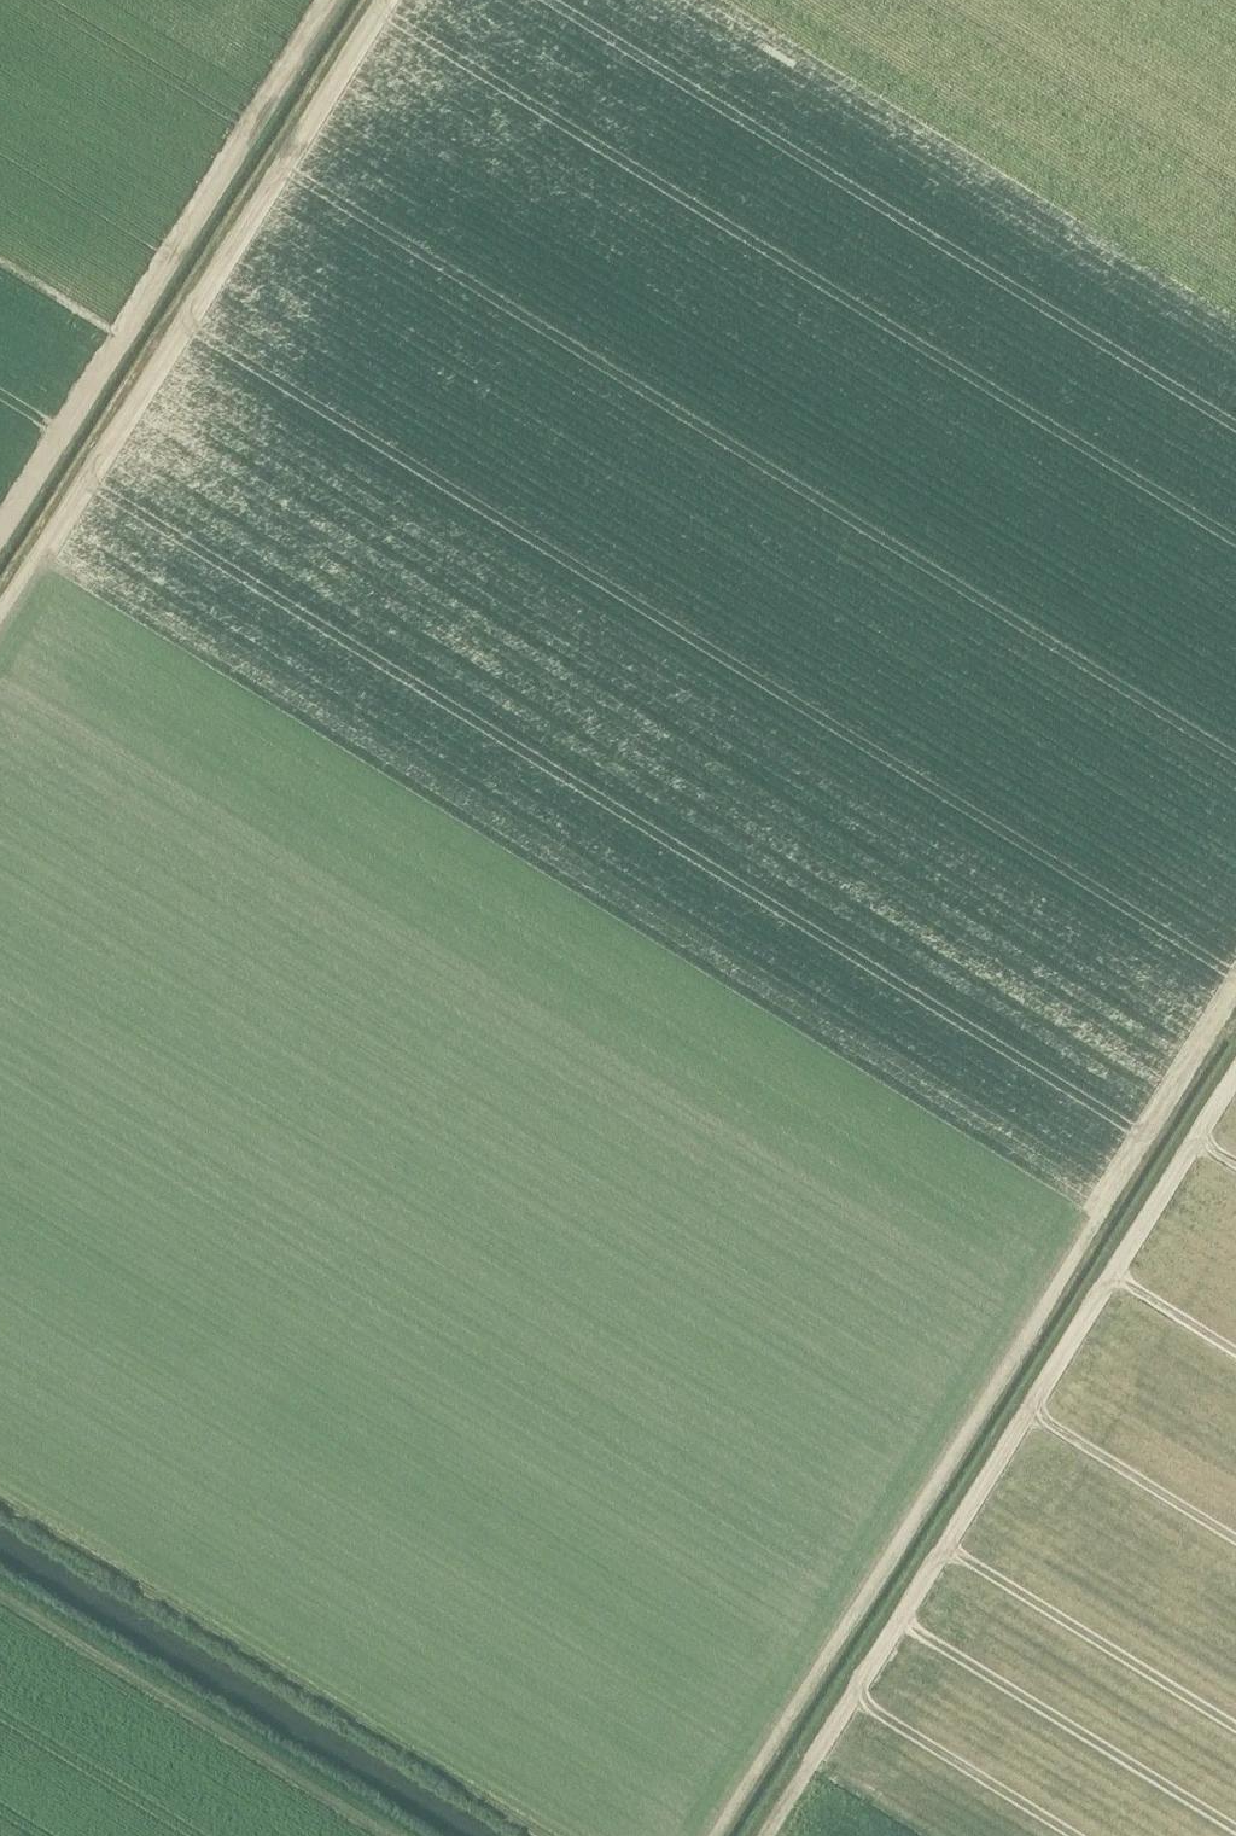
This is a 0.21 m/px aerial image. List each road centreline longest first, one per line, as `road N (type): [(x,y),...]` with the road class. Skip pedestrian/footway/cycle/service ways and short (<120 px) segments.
road 1 (track): [(330,0),(0,534)]

